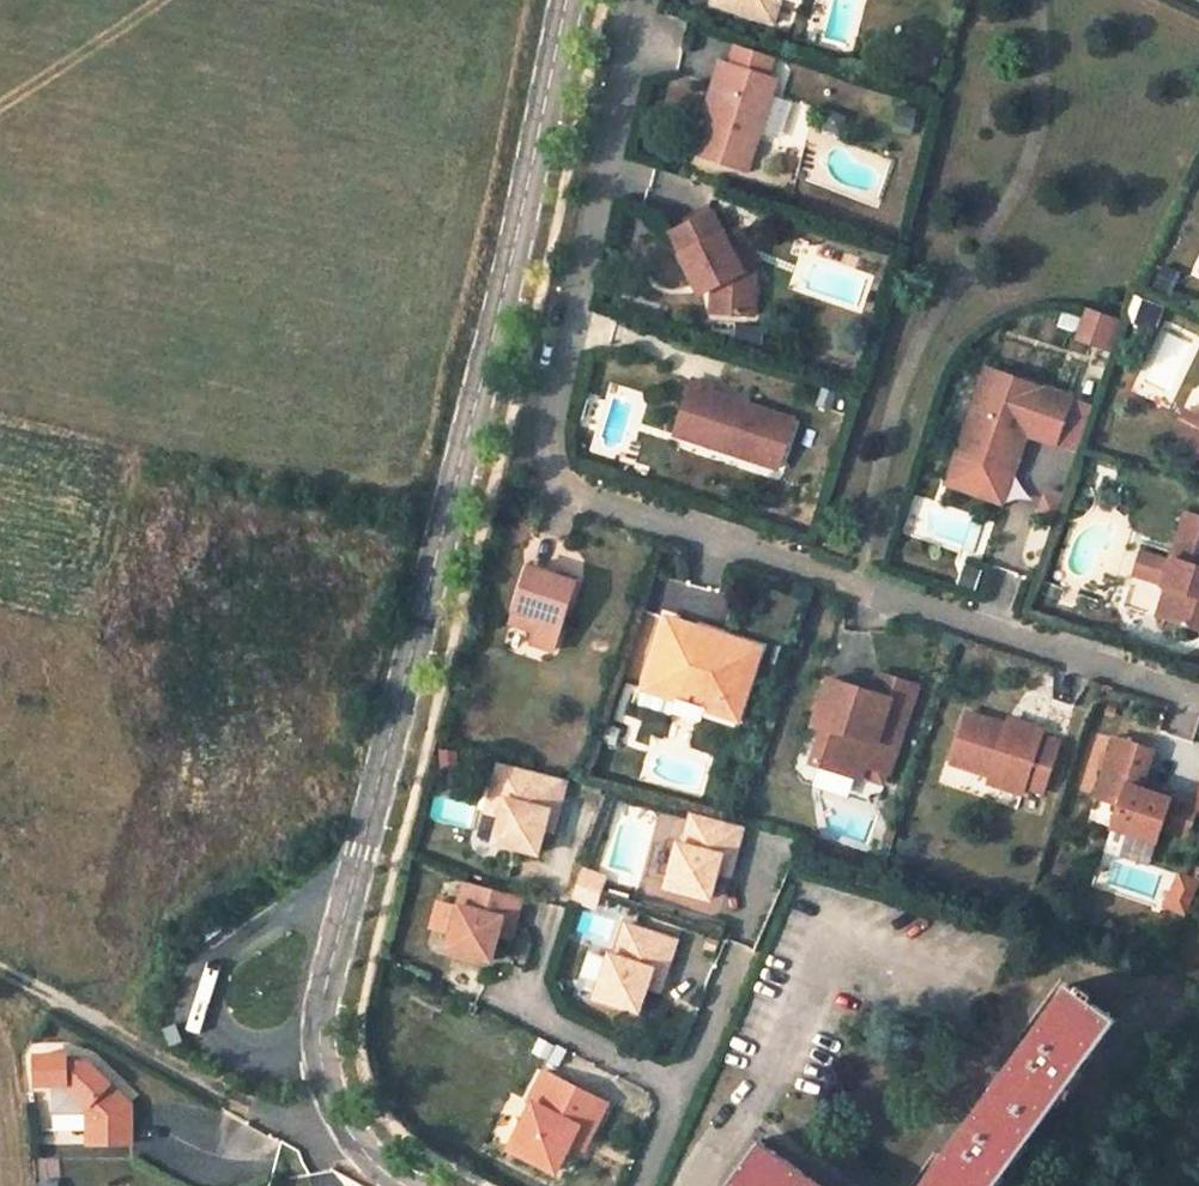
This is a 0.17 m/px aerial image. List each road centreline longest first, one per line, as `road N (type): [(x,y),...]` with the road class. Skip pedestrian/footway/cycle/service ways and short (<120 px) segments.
road 1 (residential): [(415,1185),(360,1142),(329,1092),(320,1012),(563,0)]
road 2 (residential): [(1198,700),(570,495),(544,454),(546,411),(638,0)]
road 3 (track): [(0,974),(269,1119),(360,1142)]
road 4 (residential): [(683,1084),(507,993)]
road 5 (residential): [(683,1084),(739,950)]

